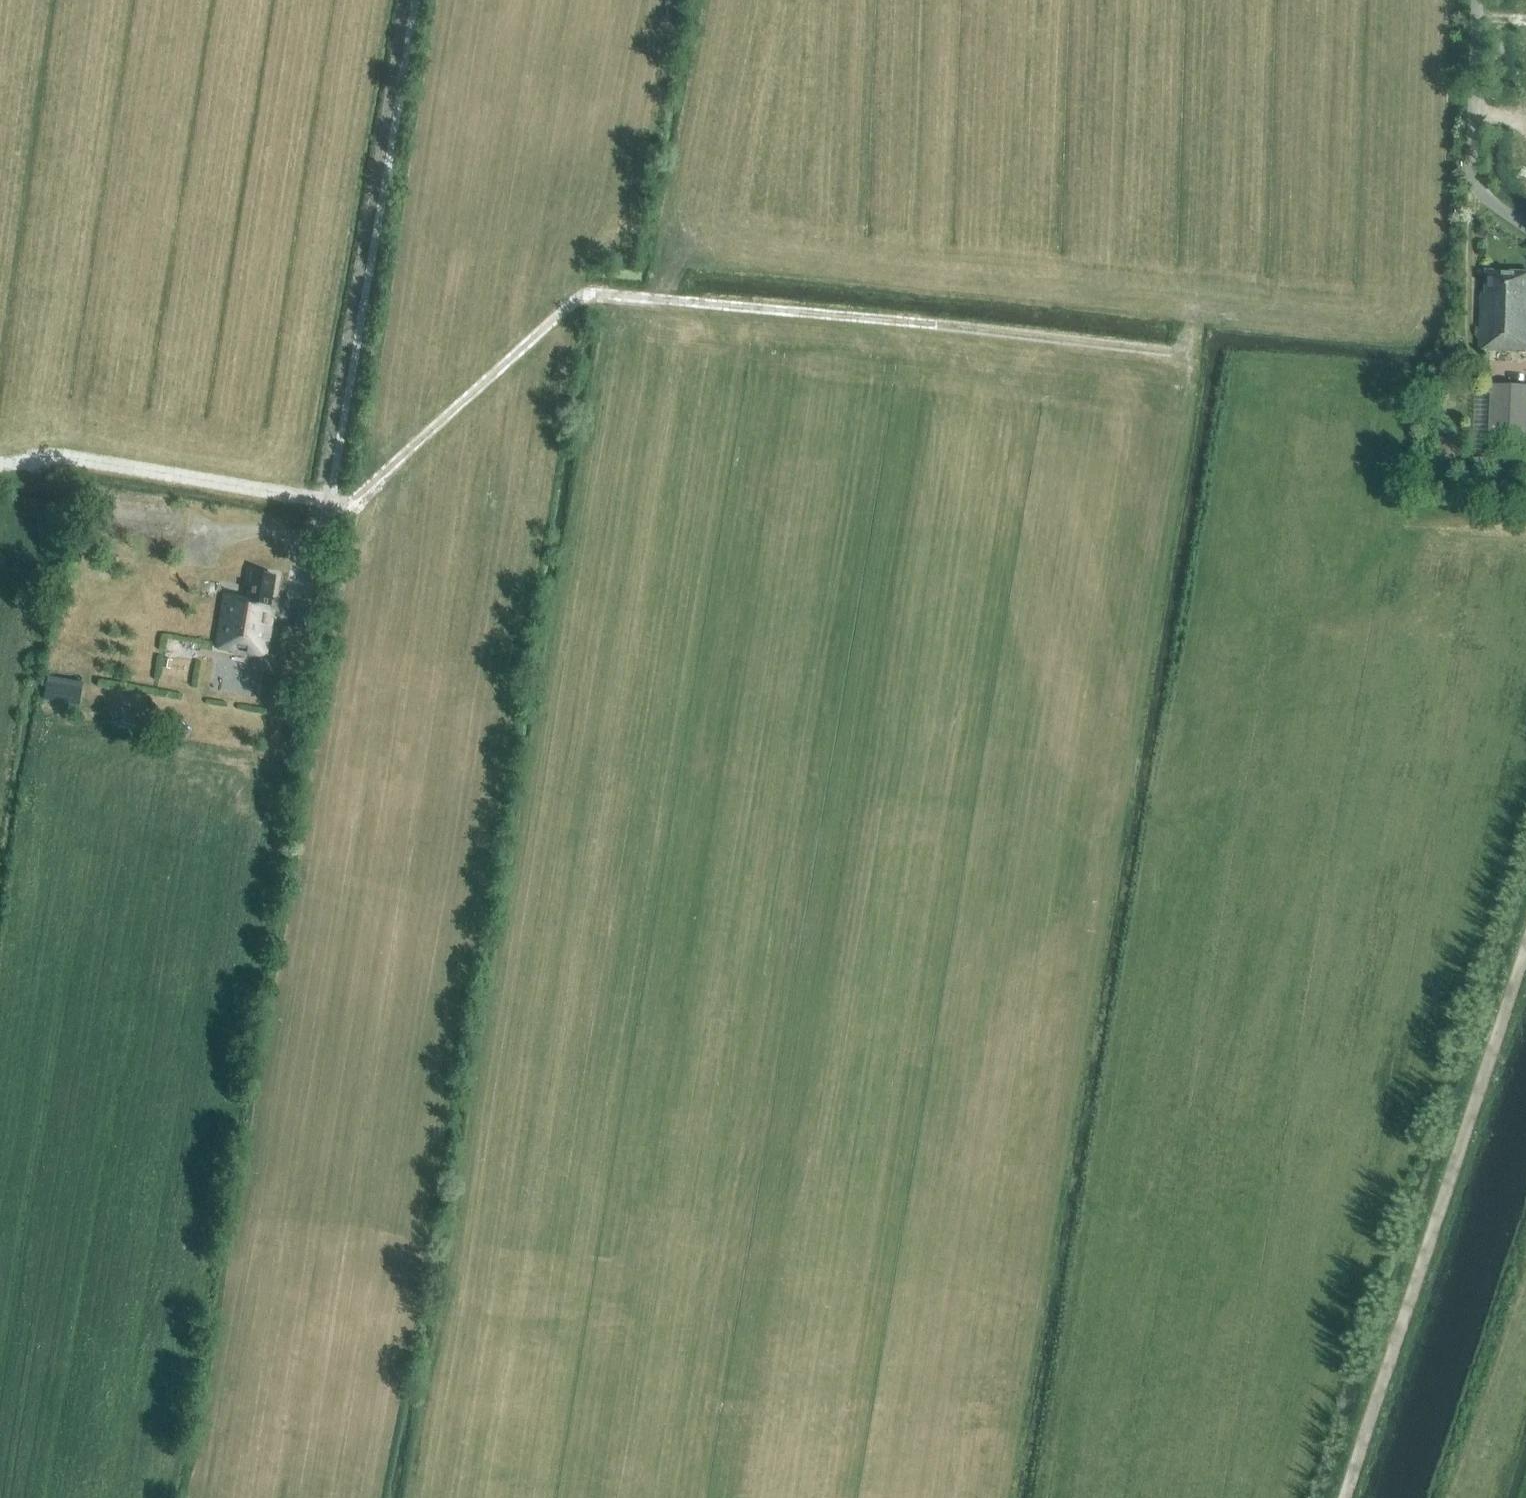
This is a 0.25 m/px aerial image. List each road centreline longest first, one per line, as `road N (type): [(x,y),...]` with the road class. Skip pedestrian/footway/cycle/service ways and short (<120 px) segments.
road 1 (track): [(1346,1497),(1525,956)]
road 2 (track): [(415,0),(328,511),(316,530),(288,535)]
road 3 (unclassified): [(1525,225),(1485,197),(1473,166),(1479,0)]

